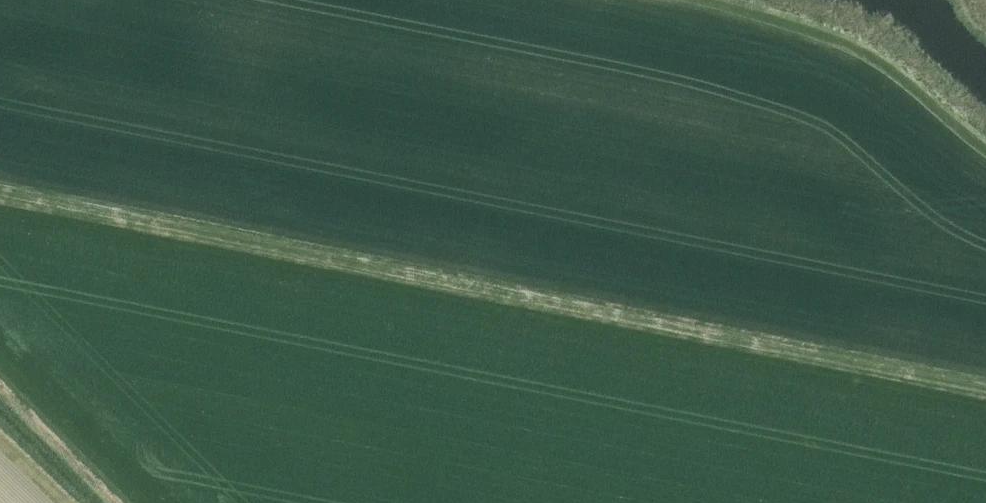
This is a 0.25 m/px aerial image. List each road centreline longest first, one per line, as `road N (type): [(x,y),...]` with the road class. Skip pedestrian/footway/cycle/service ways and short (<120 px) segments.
road 1 (track): [(985,395),(0,204)]

